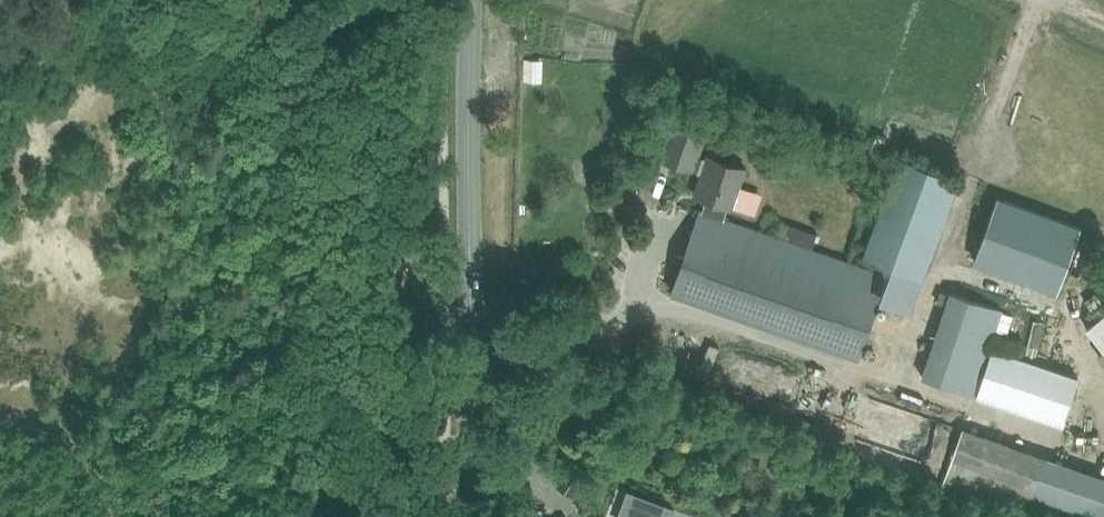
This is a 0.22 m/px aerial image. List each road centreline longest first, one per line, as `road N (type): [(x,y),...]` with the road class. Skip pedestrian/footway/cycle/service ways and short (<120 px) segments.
road 1 (secondary): [(475,516),(475,0)]
road 2 (track): [(900,372),(1041,0)]

